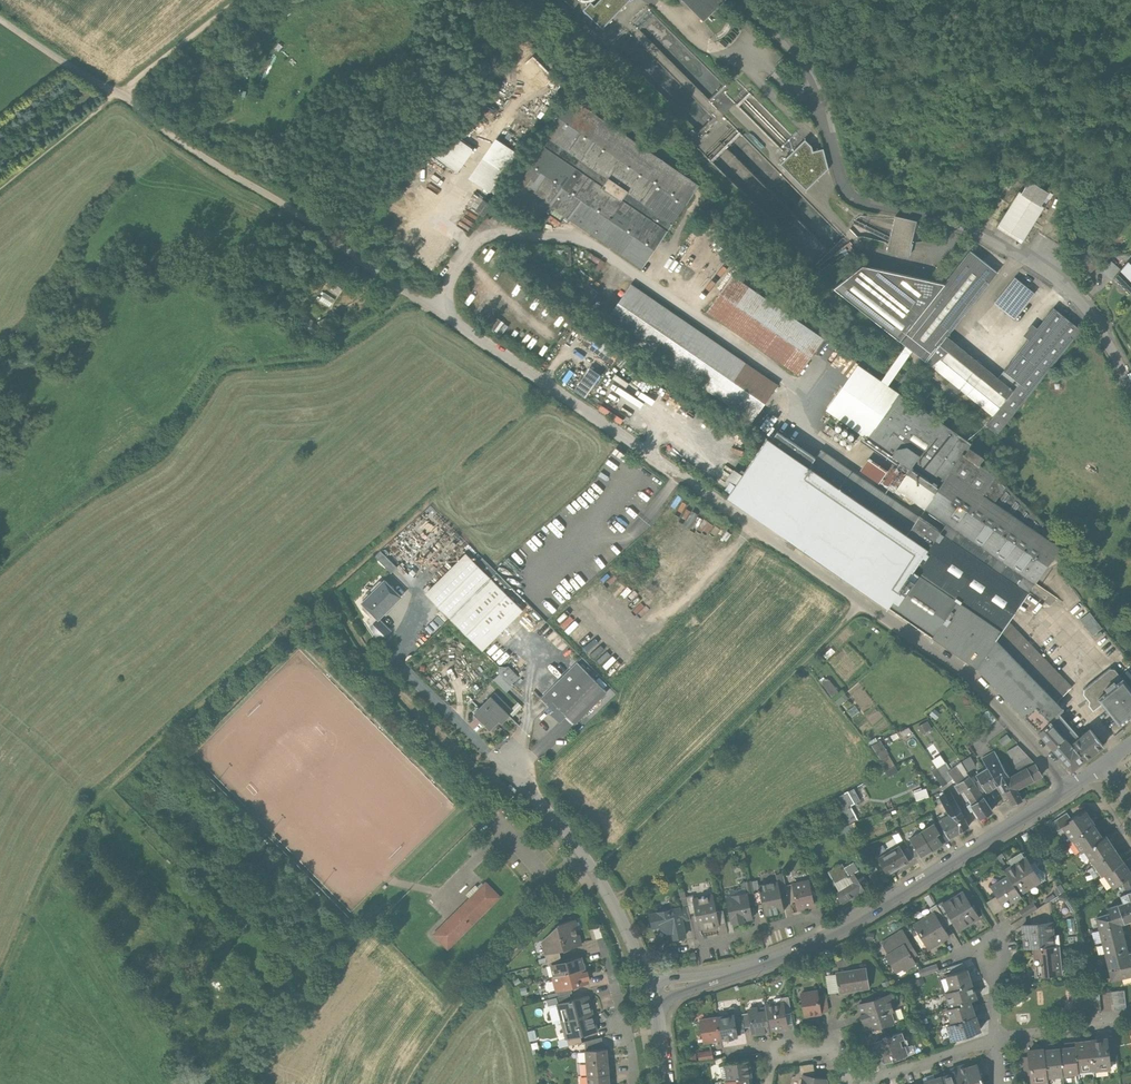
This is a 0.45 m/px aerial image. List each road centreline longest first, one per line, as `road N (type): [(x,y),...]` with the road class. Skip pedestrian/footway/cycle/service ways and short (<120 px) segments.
road 1 (unclassified): [(1068,789),(971,676),(443,314)]
road 2 (track): [(406,1083),(457,1009),(863,604)]
road 3 (track): [(414,298),(323,361),(224,372),(153,454),(0,565)]
road 4 (tertiary): [(650,993),(828,937),(1068,789)]
road 5 (unclassified): [(1130,385),(1087,307),(1062,281),(981,231),(848,194),(824,106)]
road 6 (track): [(119,96),(443,314)]
road 7 (unclassified): [(650,993),(593,871),(505,762)]
road 8 (track): [(233,0),(119,96)]
road 9 (residential): [(855,1083),(994,1039)]
road 10 (track): [(0,18),(119,96)]
road 11 (unclassified): [(745,0),(811,72),(824,106)]

